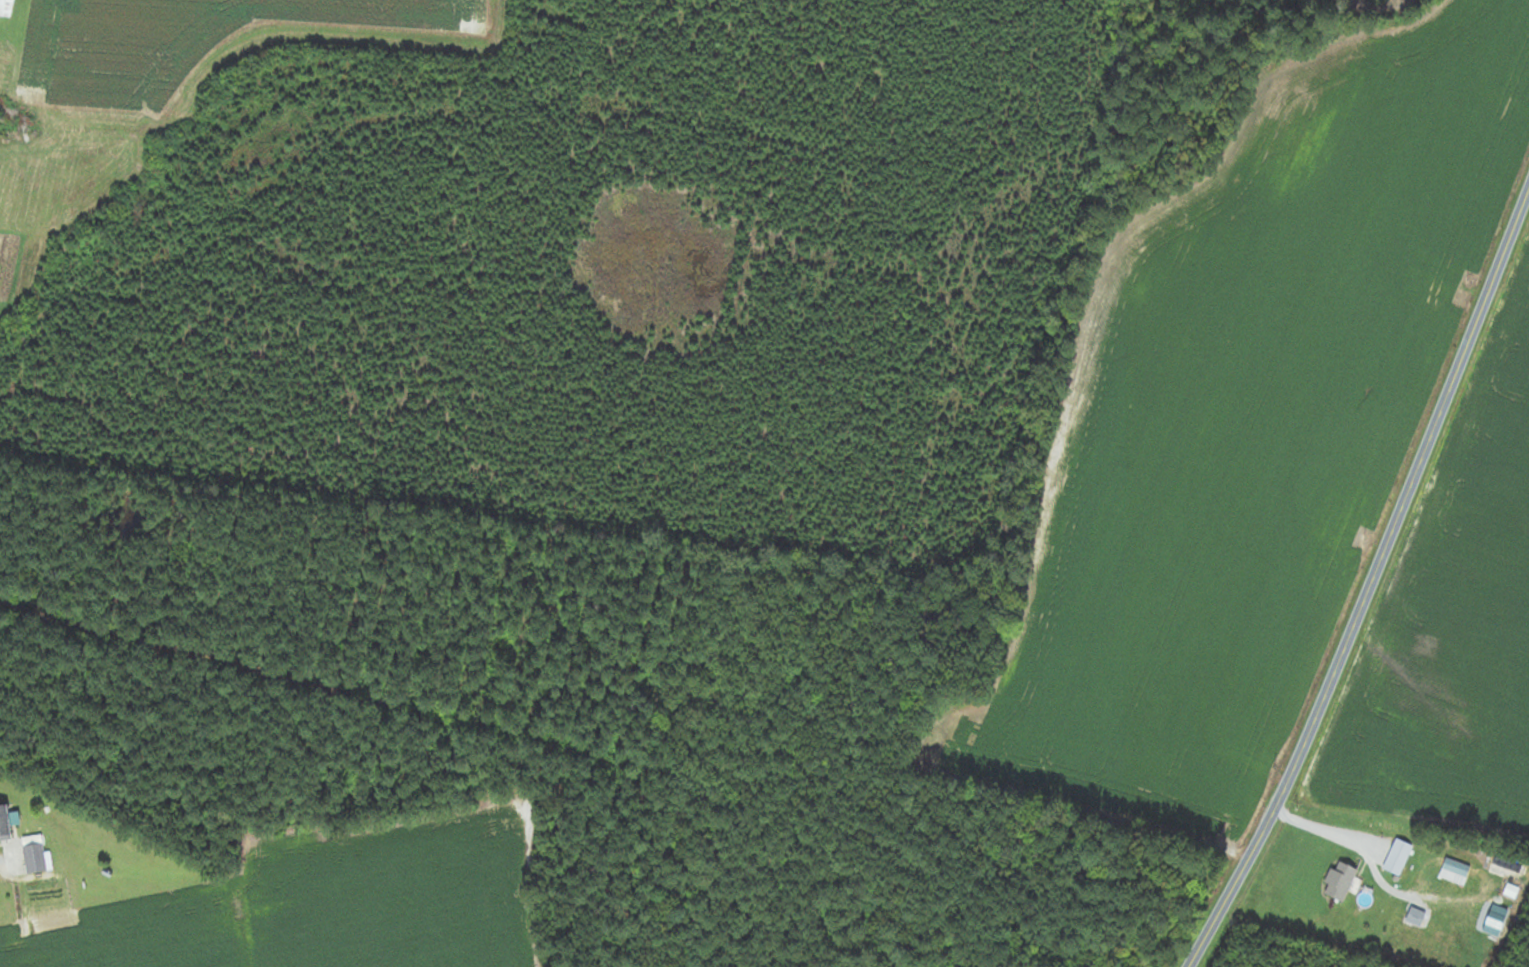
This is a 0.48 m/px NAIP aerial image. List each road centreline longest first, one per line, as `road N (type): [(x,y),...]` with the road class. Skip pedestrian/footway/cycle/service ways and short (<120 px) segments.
road 1 (residential): [(1191,966),(1312,731),(1528,194)]

